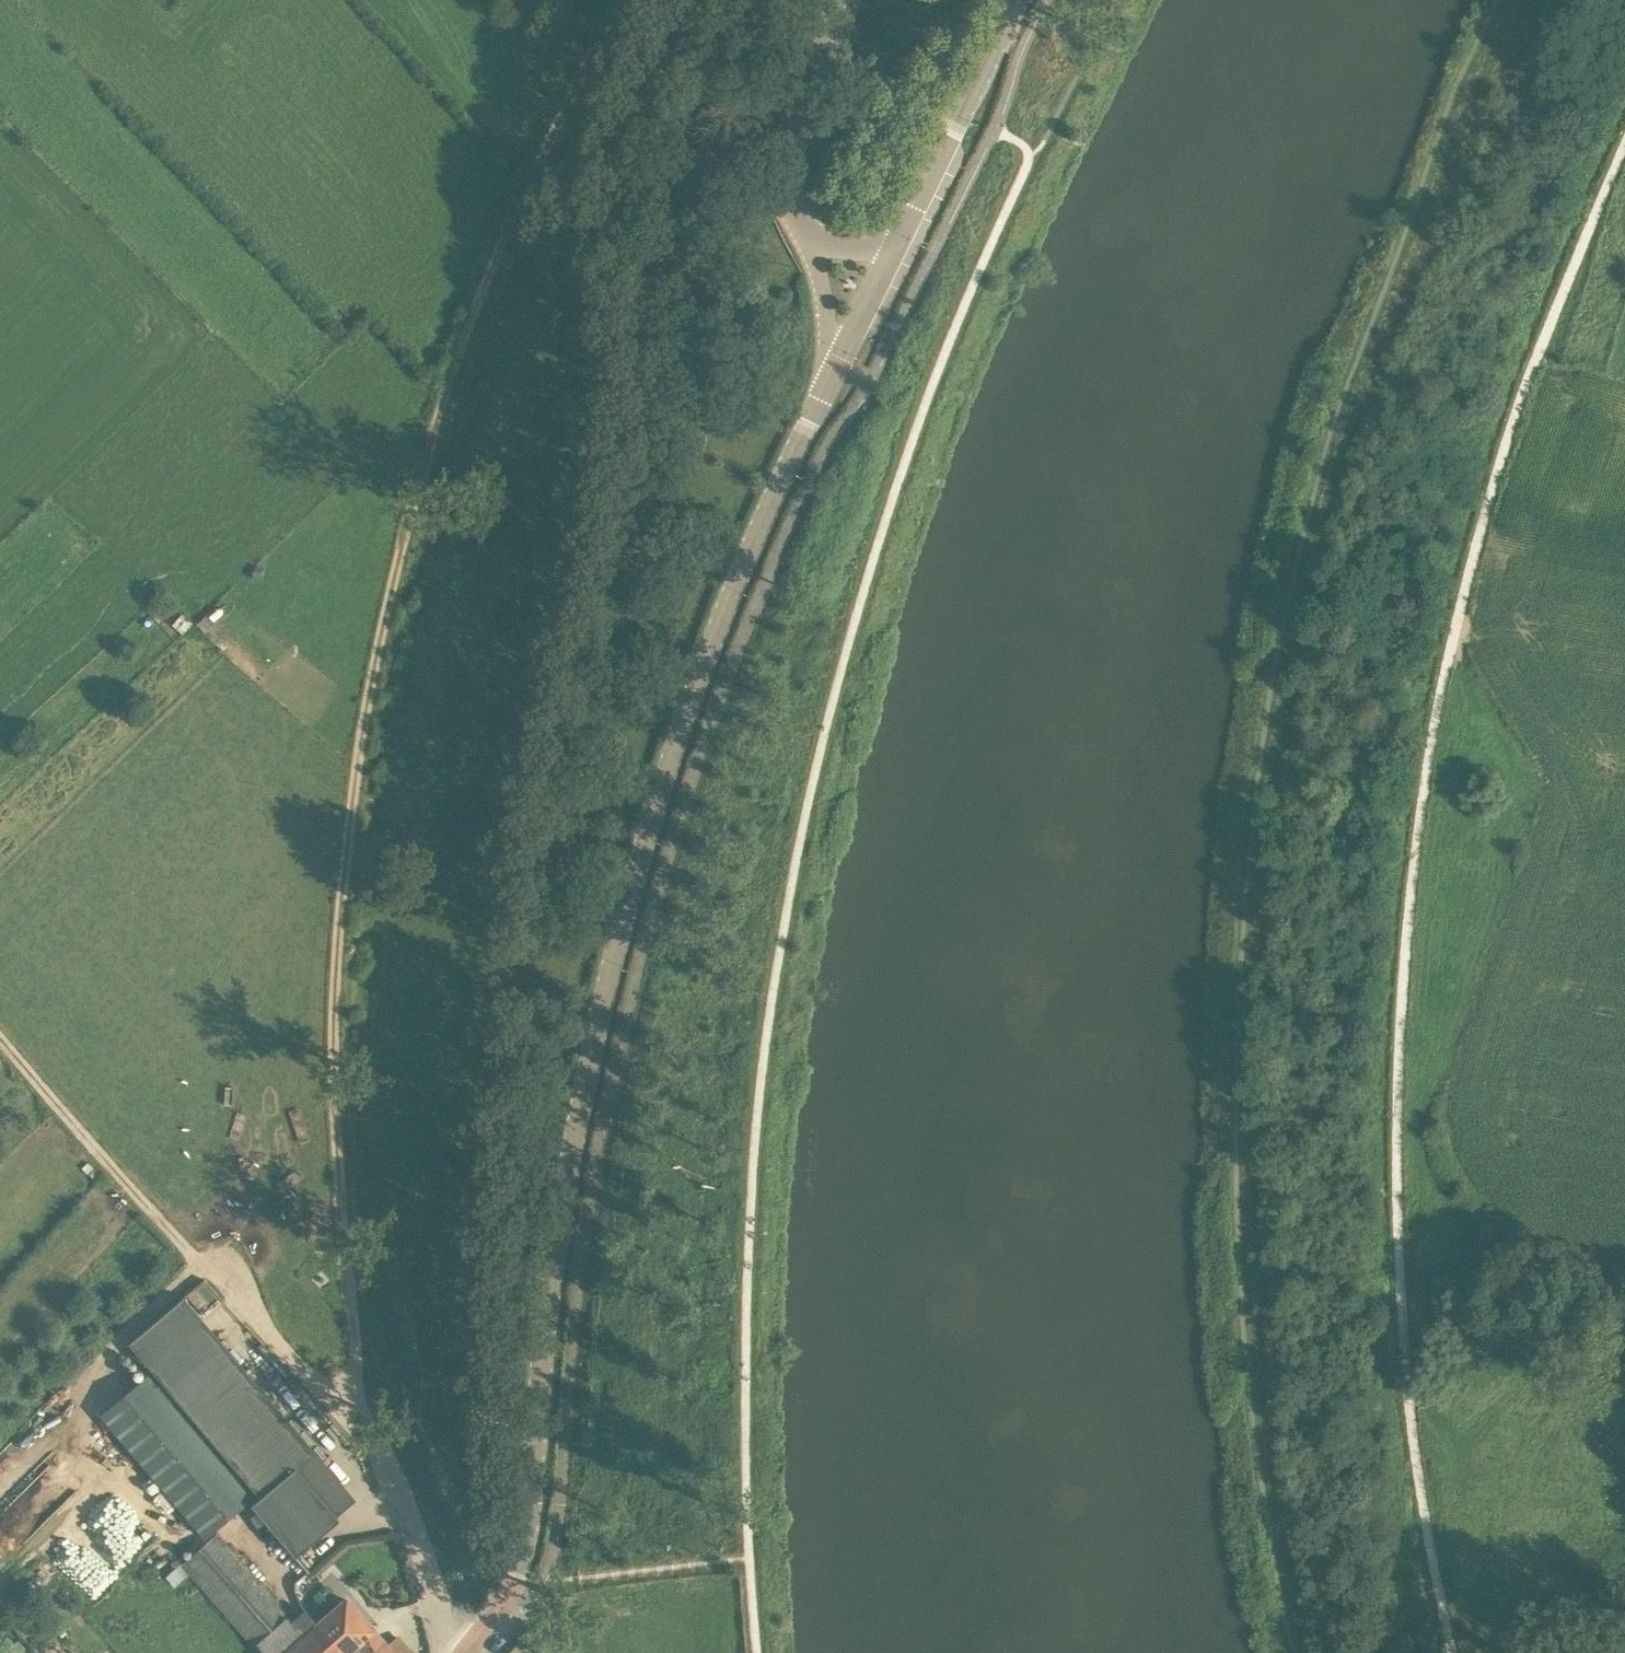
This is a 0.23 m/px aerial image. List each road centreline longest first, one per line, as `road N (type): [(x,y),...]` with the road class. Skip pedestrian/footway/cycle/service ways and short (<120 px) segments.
road 1 (unclassified): [(1450,1652),(1429,1547),(1392,1209),(1424,771),(1463,596),(1536,357),(1624,143)]
road 2 (track): [(366,1425),(344,1253),(333,1084),(341,927),(369,705),(399,550),(498,246),(618,0)]
road 3 (tertiary): [(467,1652),(509,1600),(531,1532),(547,1311),(574,1131),(635,870),(687,707),(839,362)]
road 4 (track): [(366,1425),(299,1369),(258,1315),(236,1260),(210,1255),(116,1339),(84,1387),(79,1458)]
road 5 (track): [(199,1261),(0,1030)]
road 6 (tertiary): [(895,249),(1017,0)]
road 7 (unclassified): [(810,241),(788,190),(784,146),(831,0)]
road 8 (tertiary): [(839,362),(895,249)]
road 9 (residential): [(810,241),(839,362)]

